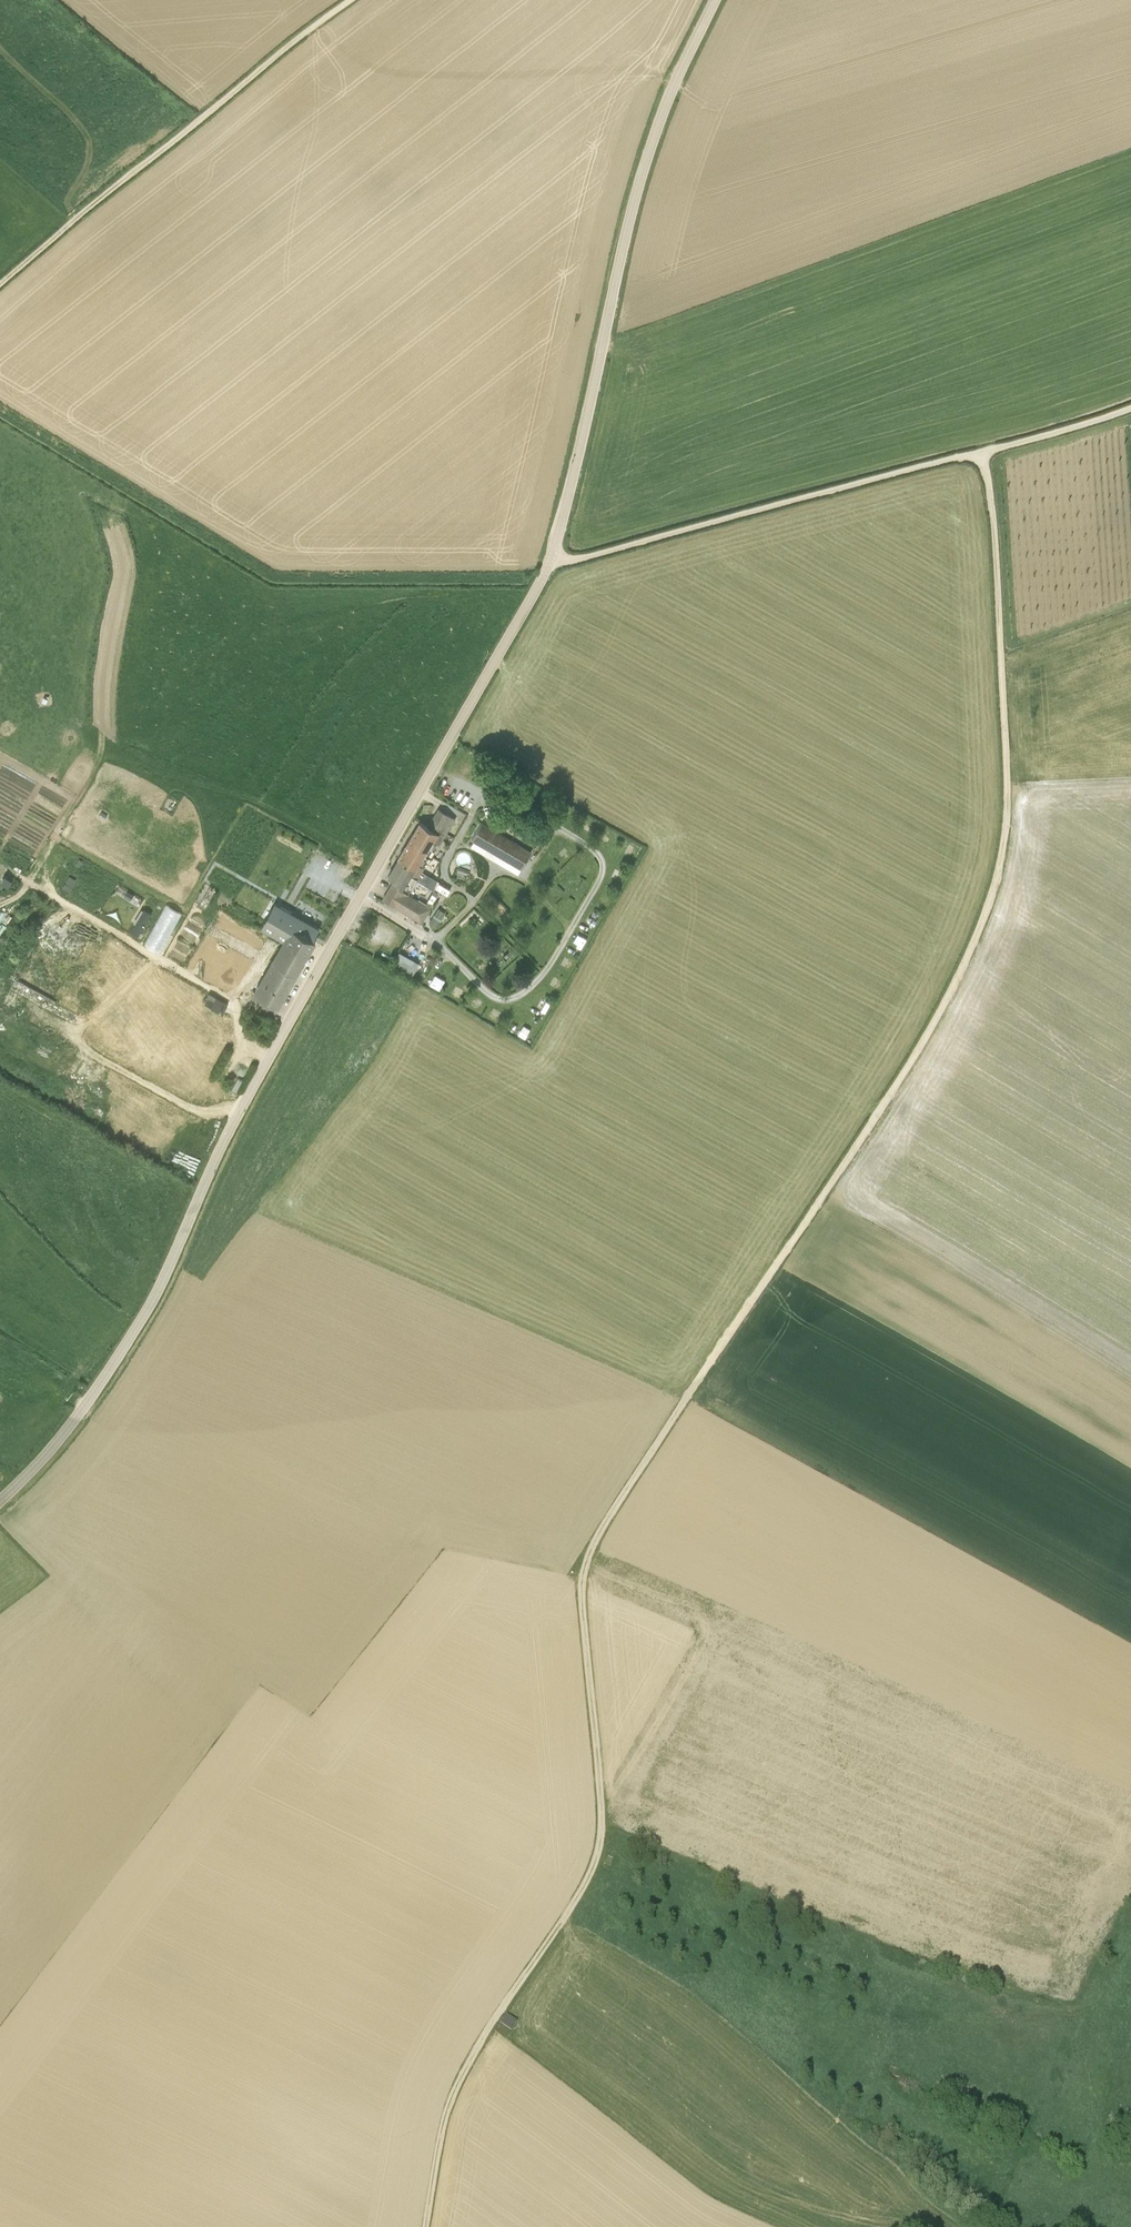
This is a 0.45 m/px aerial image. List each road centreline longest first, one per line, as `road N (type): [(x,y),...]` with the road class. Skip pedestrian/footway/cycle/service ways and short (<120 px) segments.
road 1 (track): [(978,453),(993,531),(1005,768),(996,877),(965,959),(909,1060),(594,1543),(580,1597),(600,1844),(575,1897),(462,2070),(425,2226)]
road 2 (tertiary): [(0,1501),(73,1421),(151,1302),(232,1123),(545,573),(633,207),(660,118),(715,0)]
road 3 (track): [(351,0),(0,284)]
road 4 (track): [(978,453),(574,560),(551,557)]
road 5 (track): [(1130,406),(978,453)]

